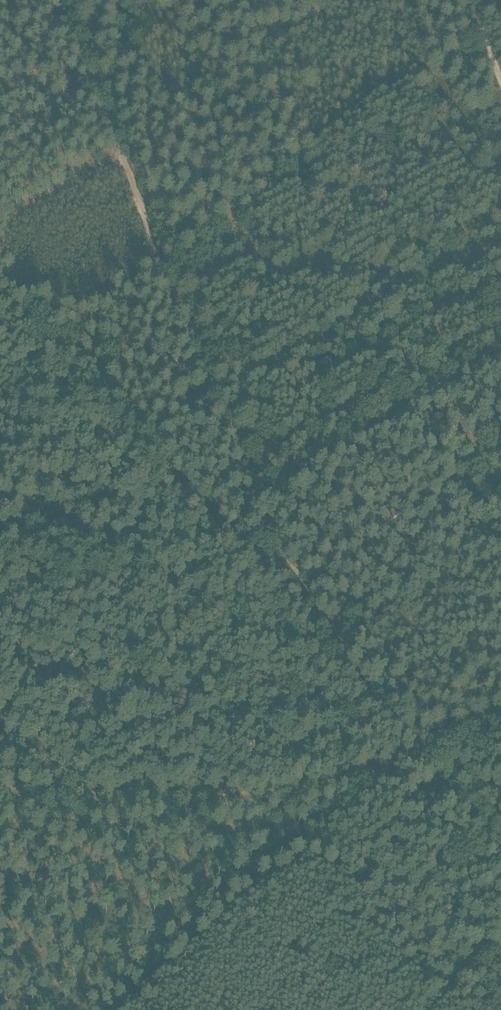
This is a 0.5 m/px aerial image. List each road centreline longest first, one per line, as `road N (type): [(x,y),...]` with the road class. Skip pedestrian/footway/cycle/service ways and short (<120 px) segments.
road 1 (track): [(0,791),(191,799),(344,786),(500,714)]
road 2 (track): [(500,357),(332,458),(257,491)]
road 3 (track): [(161,249),(257,491)]
road 4 (track): [(290,562),(407,748)]
road 5 (track): [(94,83),(161,249)]
road 6 (track): [(419,761),(500,851)]

